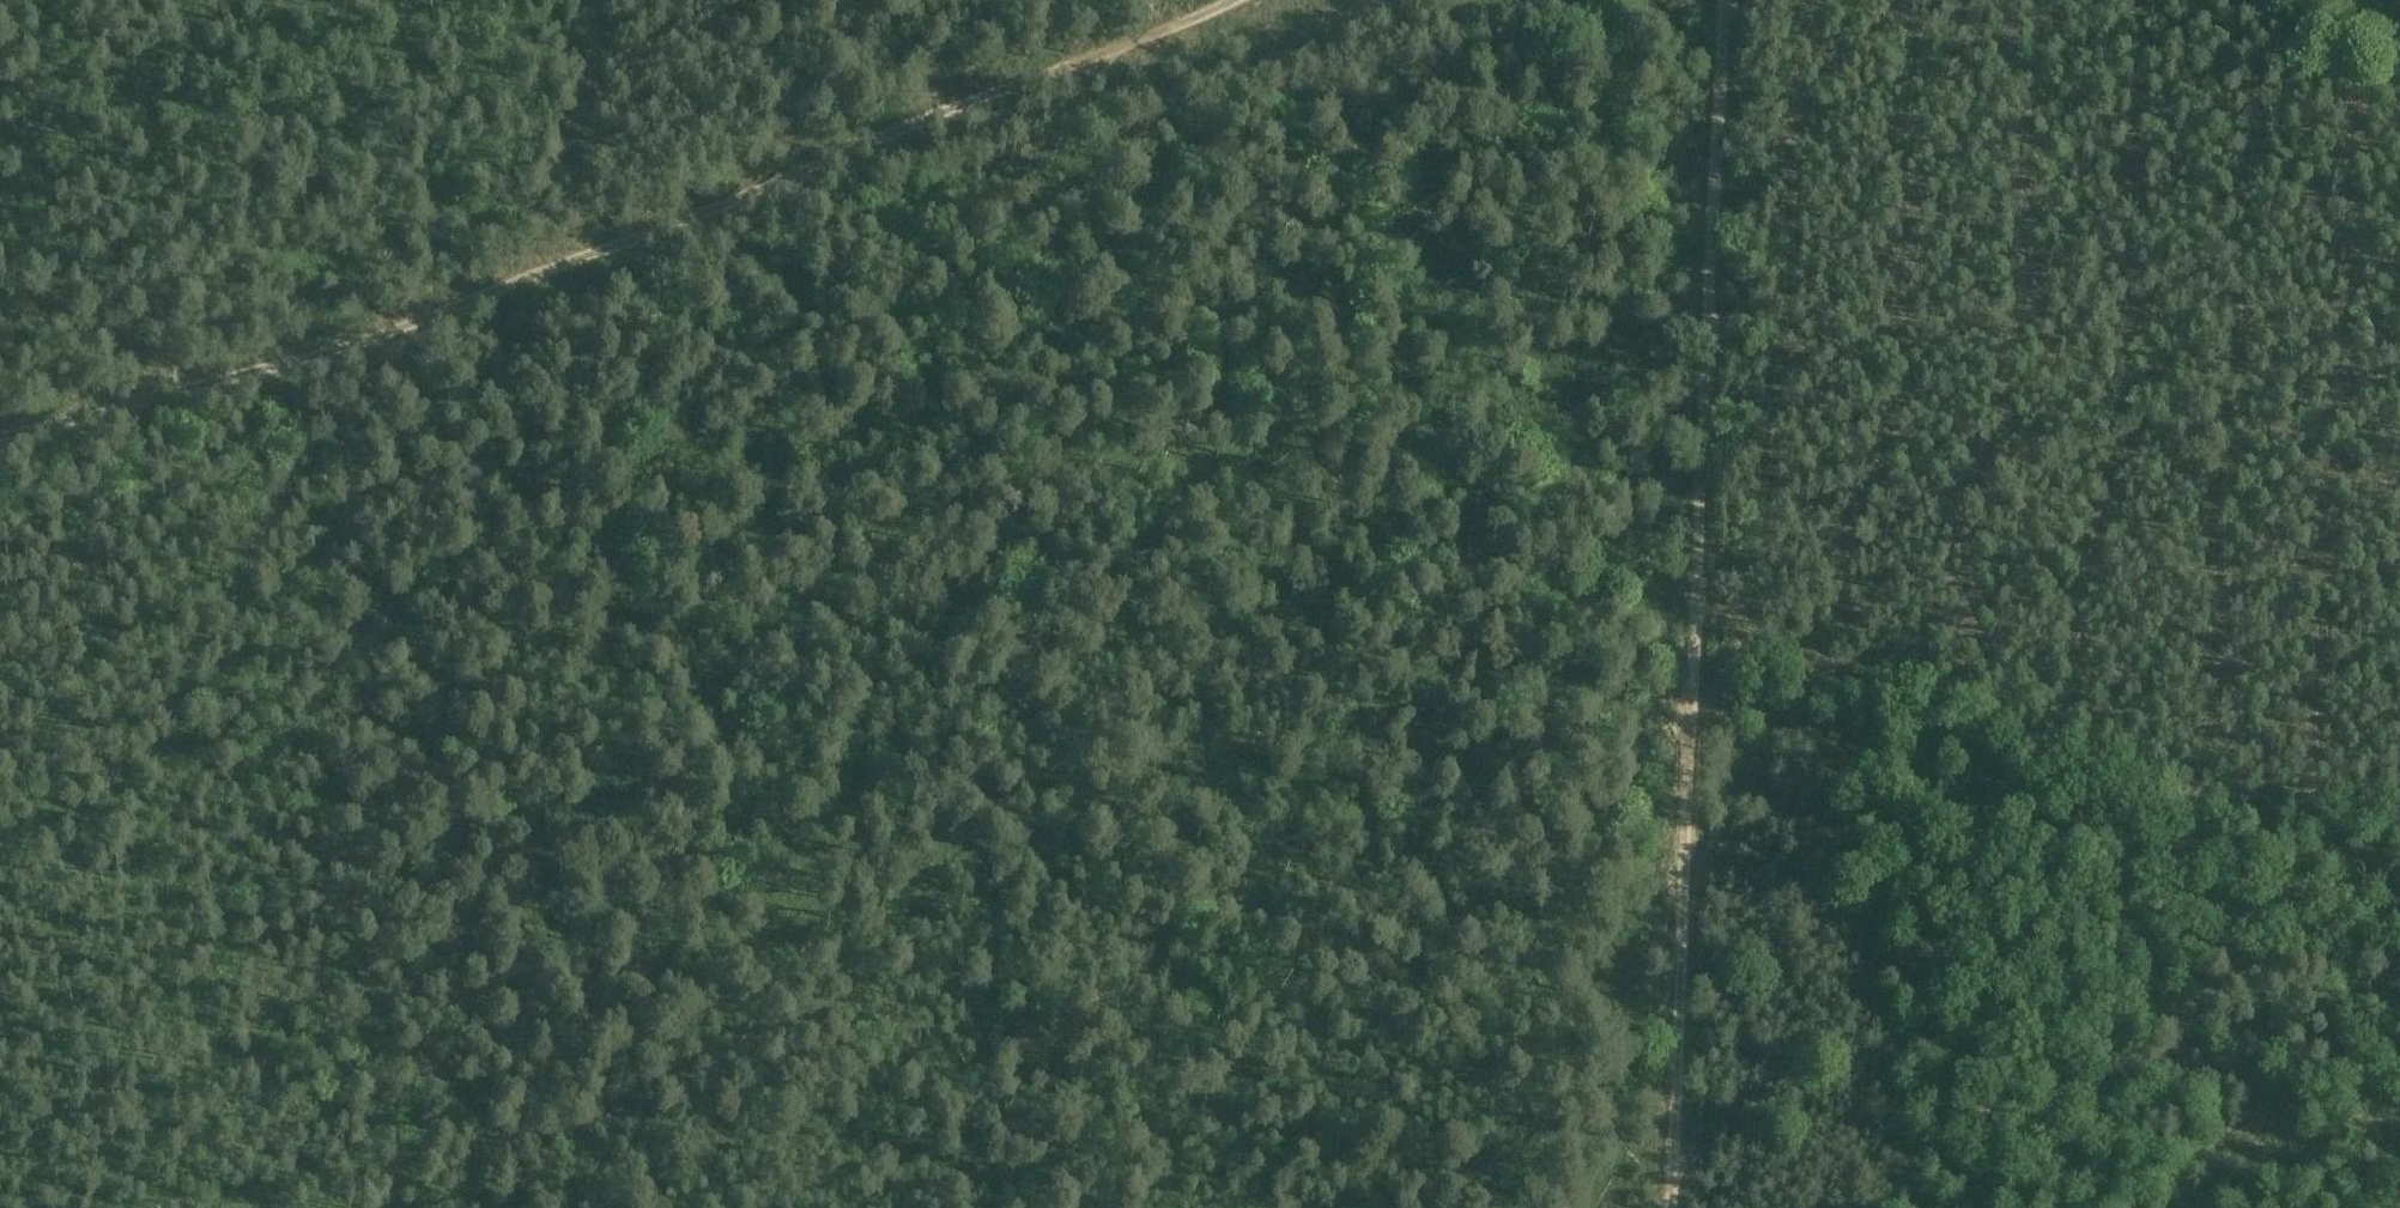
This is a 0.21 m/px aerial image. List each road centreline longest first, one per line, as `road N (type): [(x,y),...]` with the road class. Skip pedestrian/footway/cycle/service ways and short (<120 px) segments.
road 1 (track): [(1237,0),(801,176),(358,341),(220,386),(0,435)]
road 2 (track): [(1672,1207),(1725,0)]

